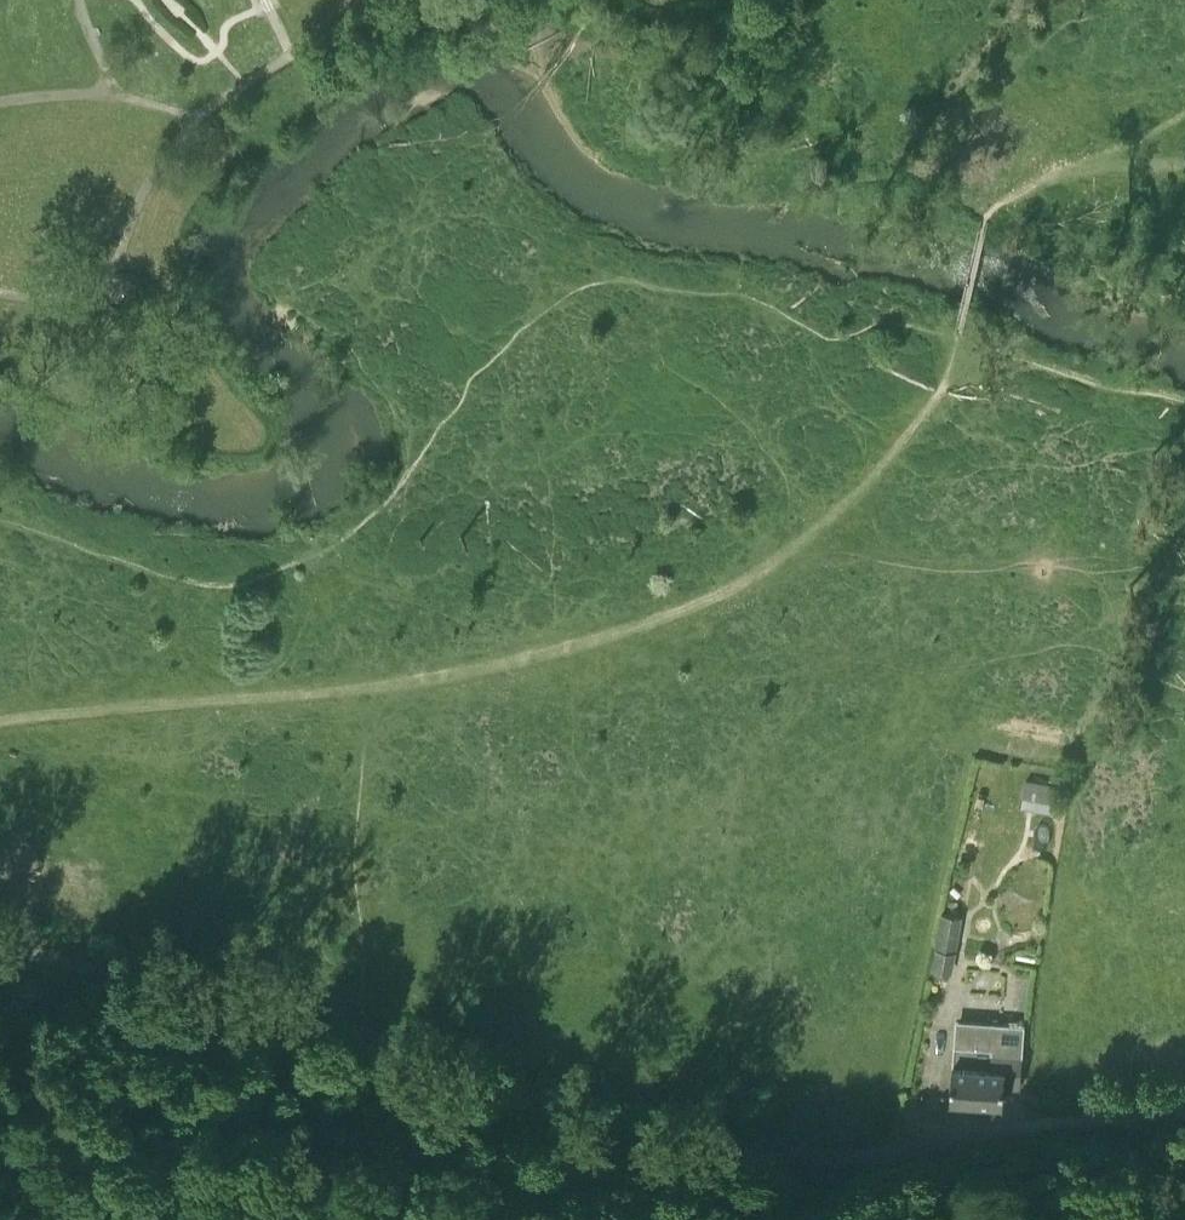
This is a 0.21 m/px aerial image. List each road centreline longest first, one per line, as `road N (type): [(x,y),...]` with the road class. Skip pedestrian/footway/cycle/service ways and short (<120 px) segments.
road 1 (unclassified): [(1184,1116),(1079,1120),(874,1155),(685,1141),(538,1109),(341,1037),(0,944)]

